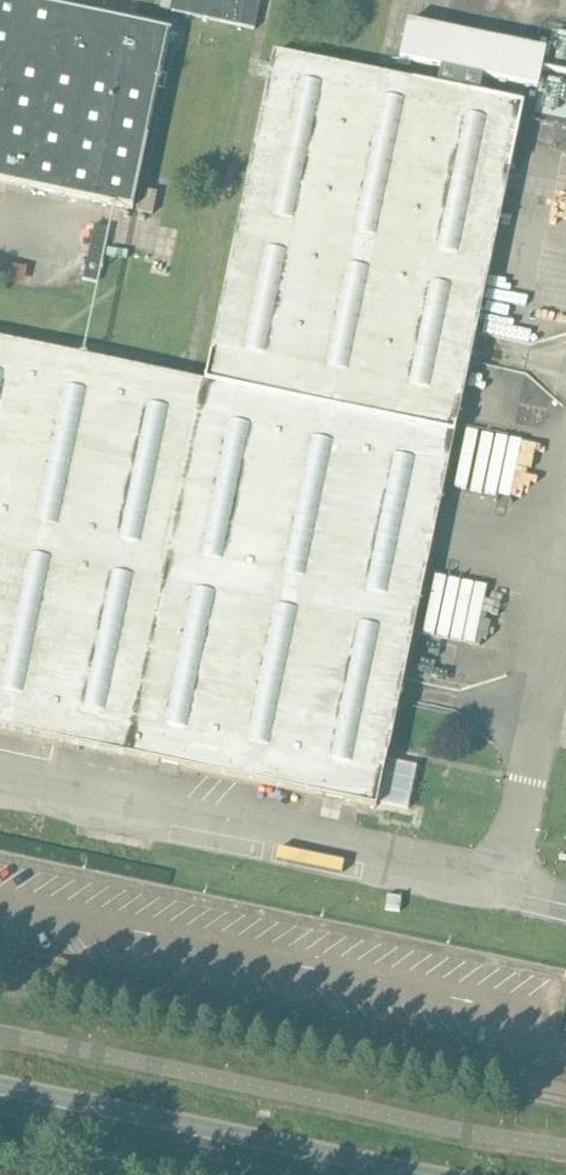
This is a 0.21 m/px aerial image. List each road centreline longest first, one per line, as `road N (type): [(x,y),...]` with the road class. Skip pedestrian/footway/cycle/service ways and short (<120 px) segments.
road 1 (tertiary): [(385,1174),(0,1096)]

